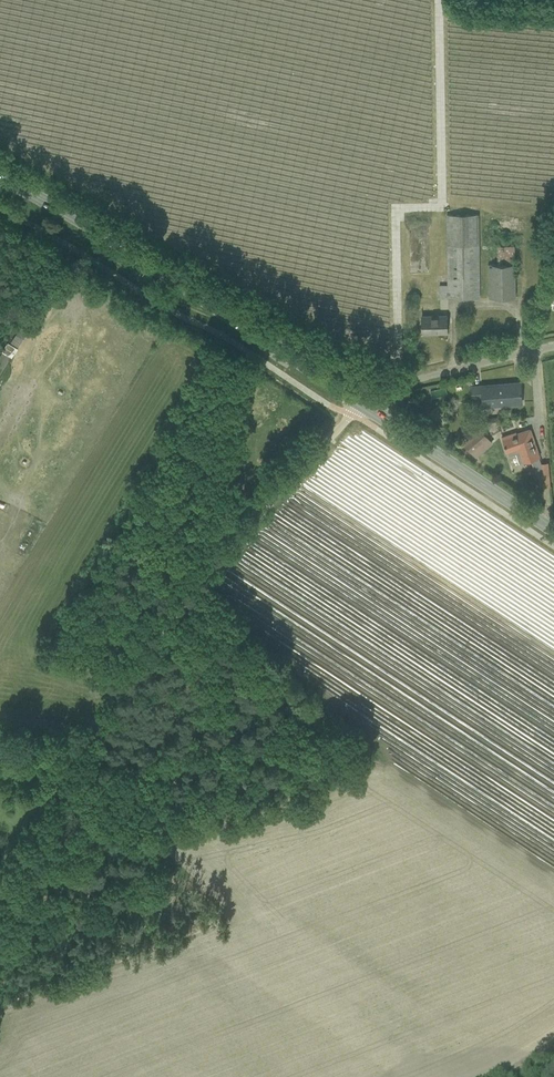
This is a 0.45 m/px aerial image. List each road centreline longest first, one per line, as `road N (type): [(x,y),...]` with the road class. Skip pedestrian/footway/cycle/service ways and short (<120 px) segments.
road 1 (unclassified): [(0,897),(104,709),(358,405)]
road 2 (tertiary): [(358,405),(111,246),(0,184)]
road 3 (tertiary): [(553,533),(358,405)]
road 4 (unclassified): [(358,405),(429,377),(553,348)]

